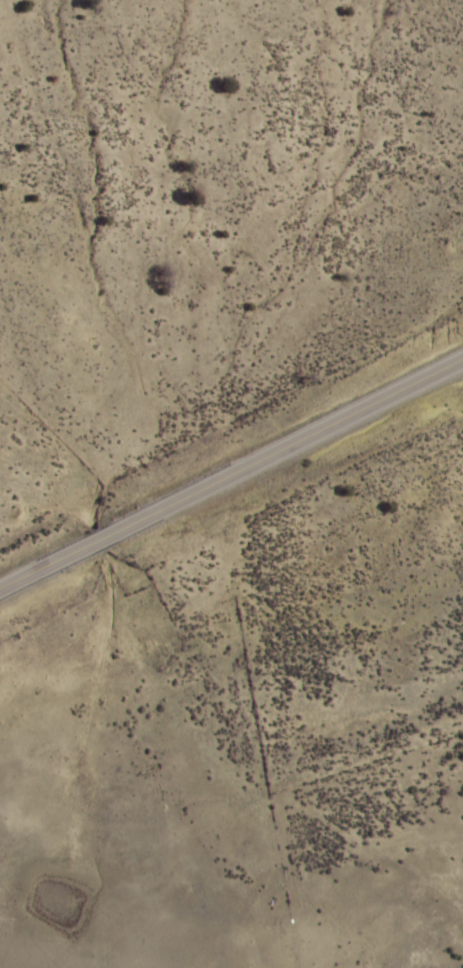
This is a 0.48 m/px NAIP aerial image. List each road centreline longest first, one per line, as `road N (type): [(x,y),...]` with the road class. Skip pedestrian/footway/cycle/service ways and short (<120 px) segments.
road 1 (secondary): [(0,594),(462,357)]
road 2 (residential): [(0,381),(54,435),(94,459),(97,539)]

